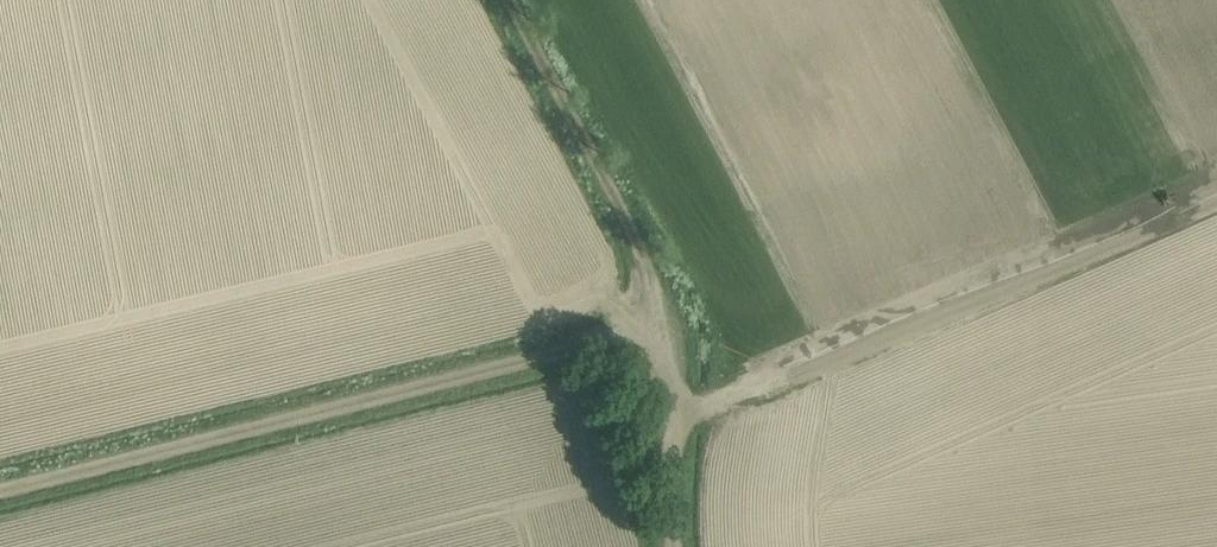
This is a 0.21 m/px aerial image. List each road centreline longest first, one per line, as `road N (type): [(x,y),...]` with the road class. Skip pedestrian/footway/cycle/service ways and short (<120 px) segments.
road 1 (track): [(675,372),(629,351),(595,354),(0,490)]
road 2 (track): [(675,372),(671,326),(648,262),(508,0)]
road 3 (track): [(675,546),(675,372)]

